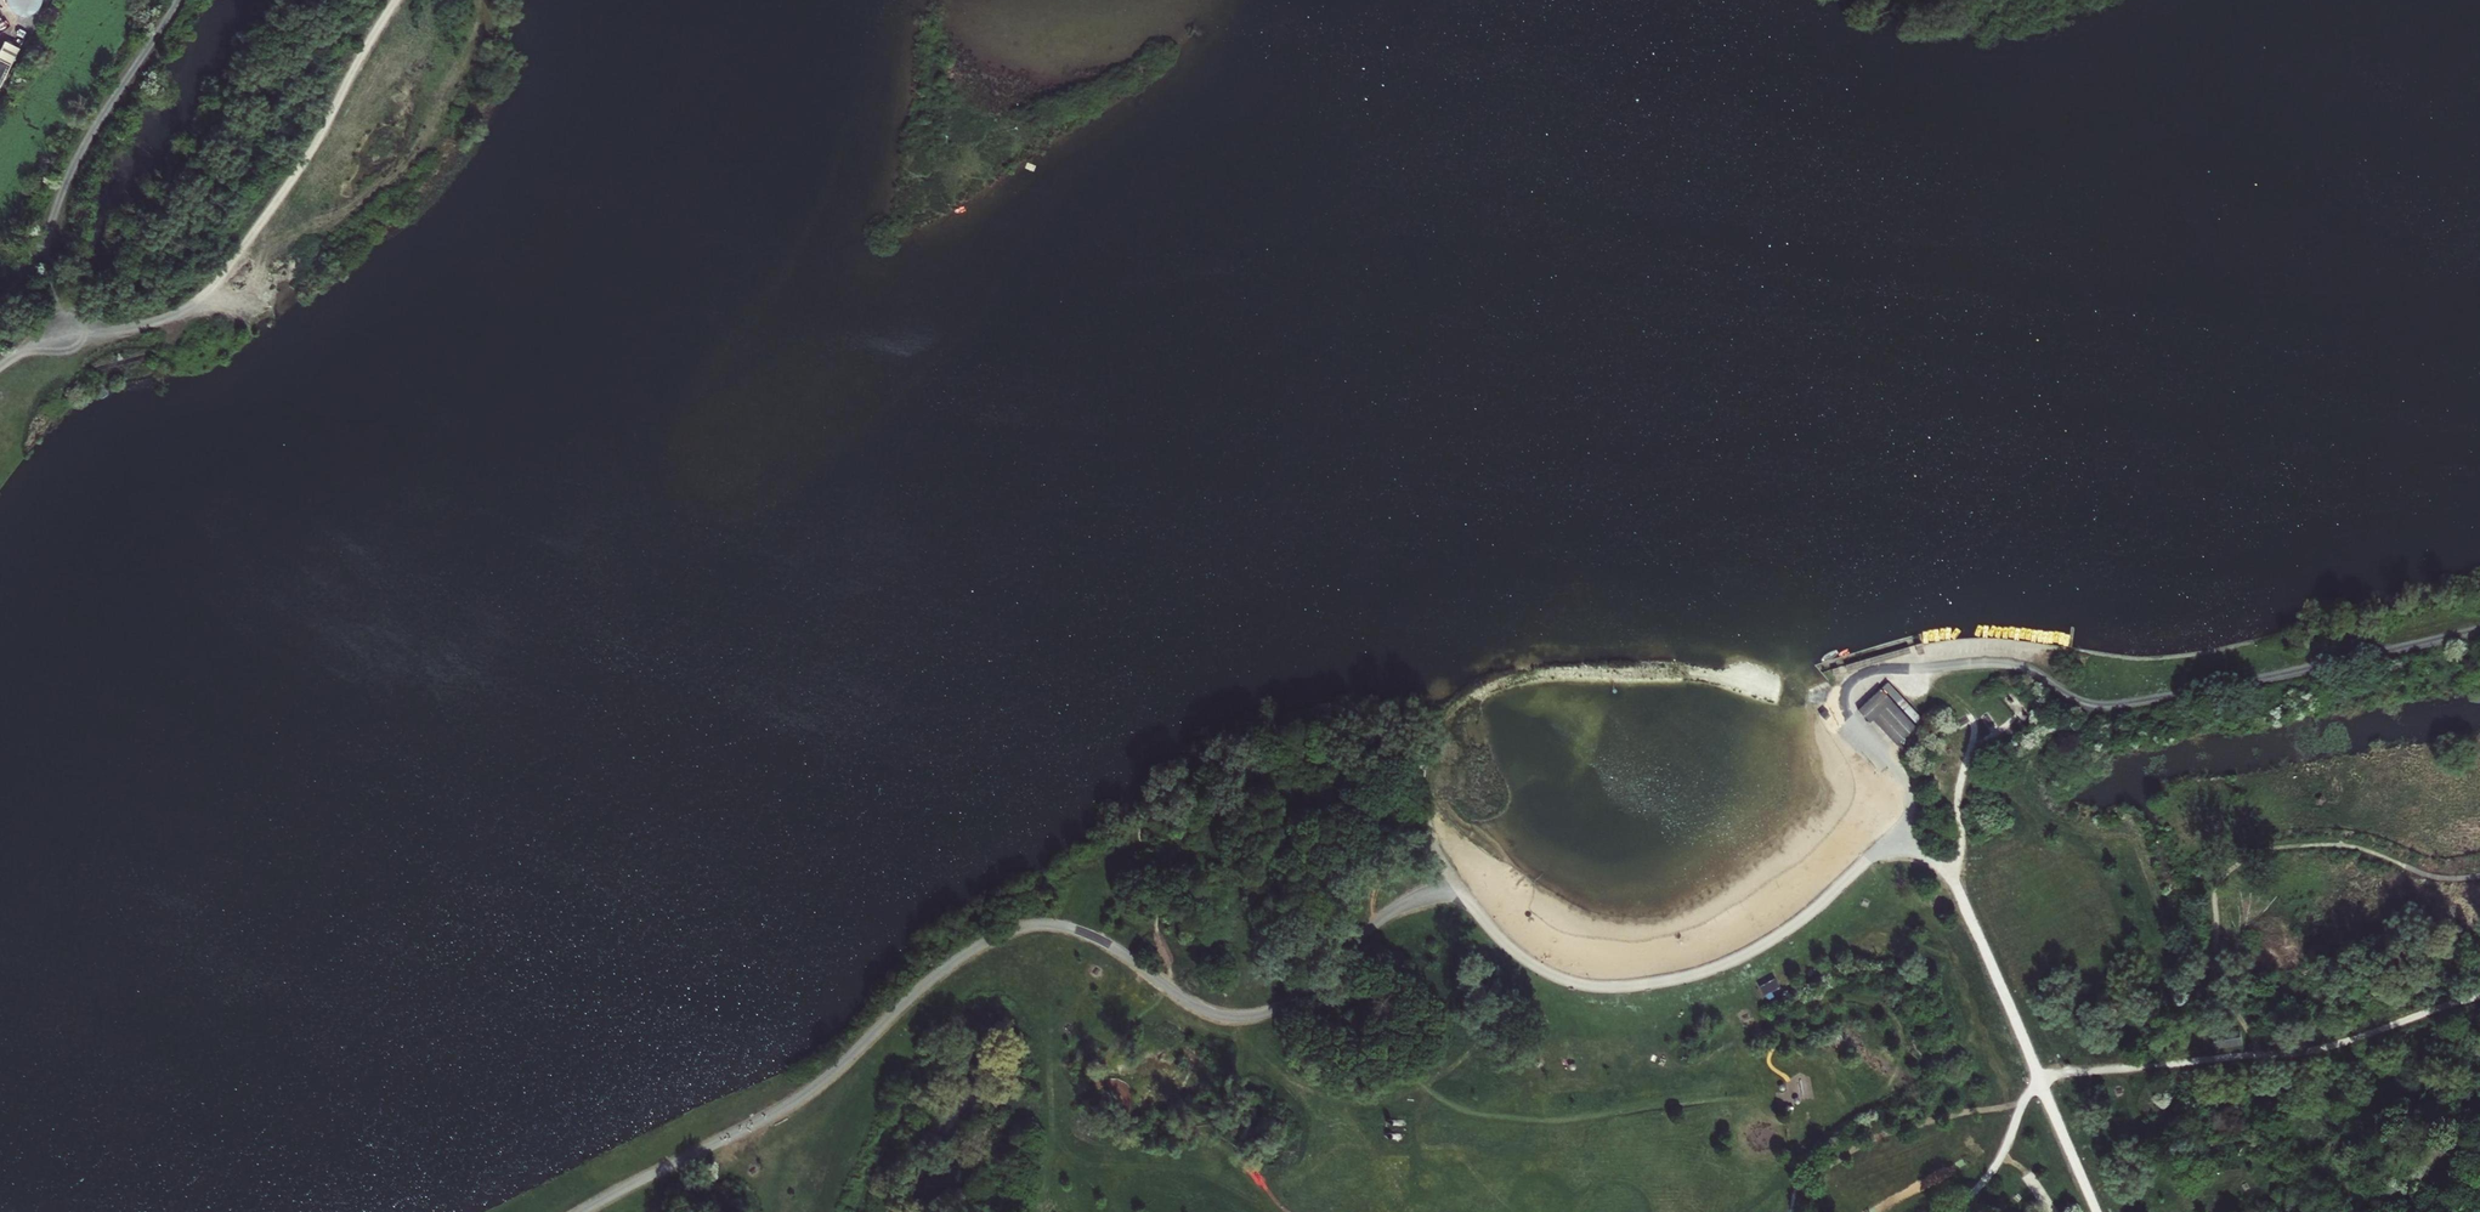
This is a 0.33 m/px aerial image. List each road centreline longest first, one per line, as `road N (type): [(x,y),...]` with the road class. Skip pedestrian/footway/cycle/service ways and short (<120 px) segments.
road 1 (unknown): [(1842,1127),(1918,1086),(1921,1069),(1894,1015),(1868,997),(1838,994),(1779,1037)]

